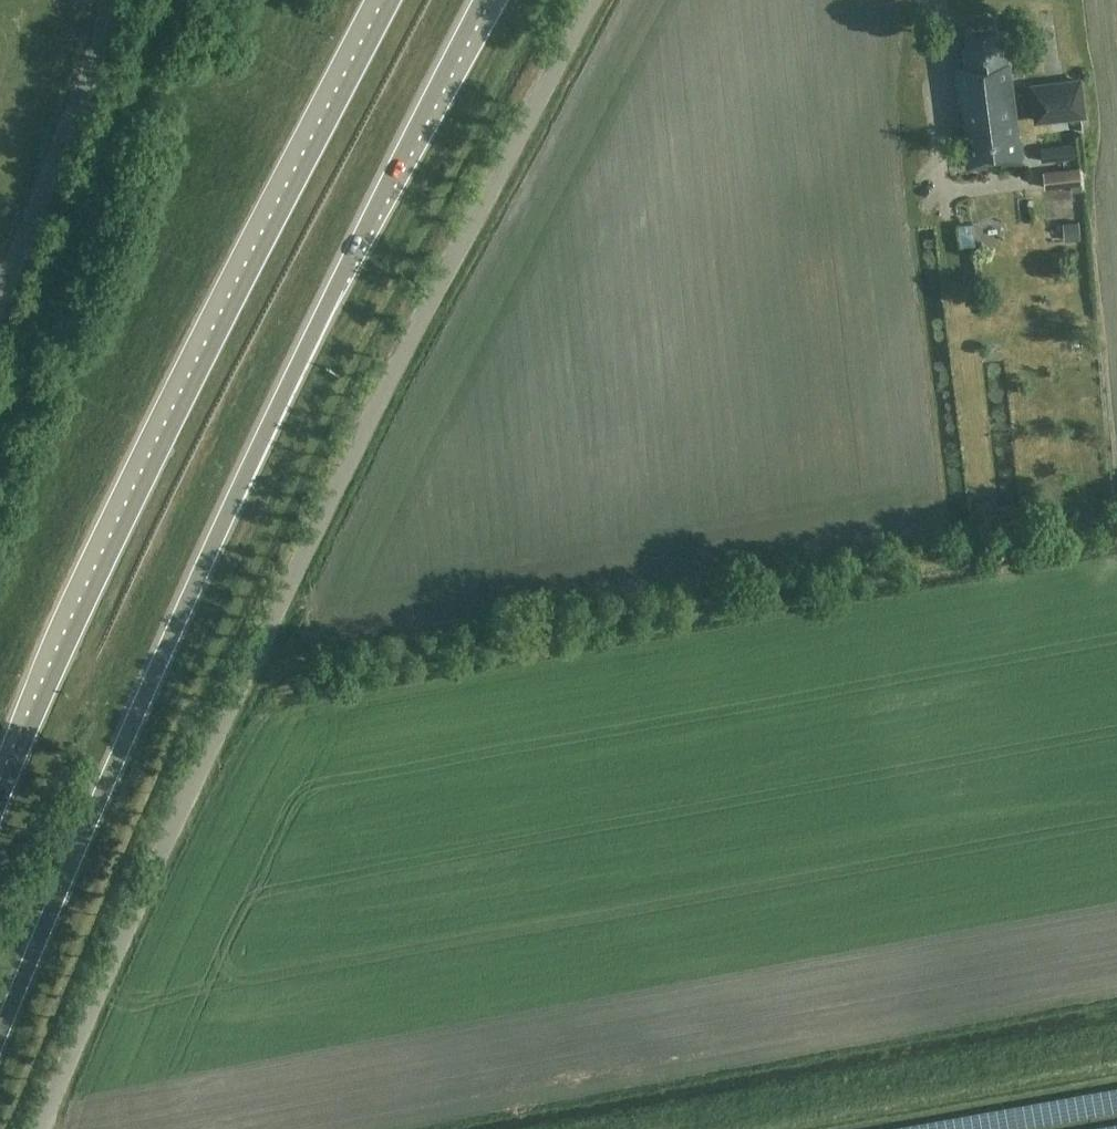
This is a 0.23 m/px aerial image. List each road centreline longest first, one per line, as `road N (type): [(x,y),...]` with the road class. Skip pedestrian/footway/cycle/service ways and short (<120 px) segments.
road 1 (unclassified): [(40,1128),(263,636),(592,0)]
road 2 (trunk): [(0,1036),(225,515),(484,0)]
road 3 (trunk): [(386,0),(127,494),(0,802)]
road 4 (track): [(247,670),(1116,508)]
road 5 (track): [(662,1128),(1116,1047)]
road 6 (unclassified): [(108,0),(101,41),(0,297)]

